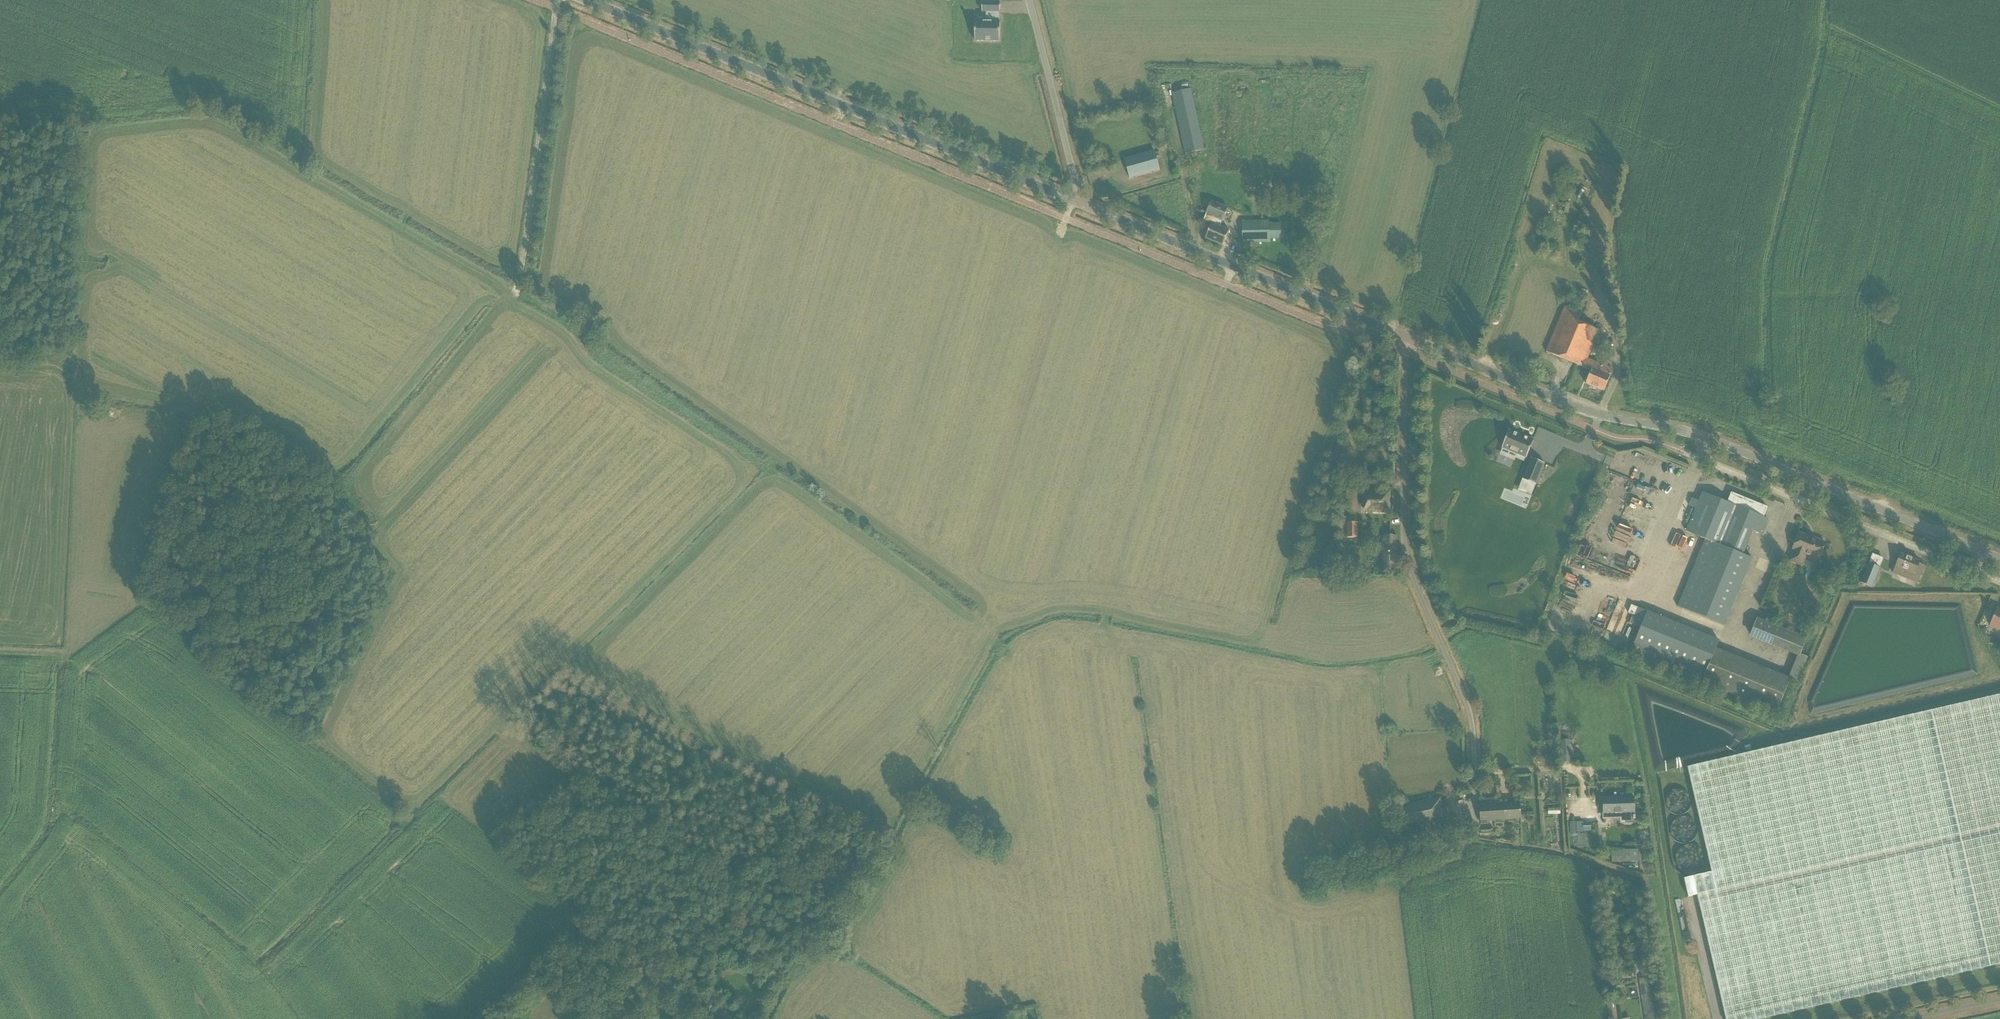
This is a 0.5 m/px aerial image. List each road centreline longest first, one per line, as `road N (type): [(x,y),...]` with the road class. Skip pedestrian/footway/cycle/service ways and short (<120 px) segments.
road 1 (secondary): [(1999,559),(1707,439),(1587,412),(1406,338)]
road 2 (secondary): [(1072,200),(585,0)]
road 3 (unclassified): [(1474,824),(1469,713),(1406,553),(1406,338)]
road 4 (secondary): [(1406,338),(1072,200)]
road 5 (unclassified): [(1072,200),(1076,185),(1030,0)]

